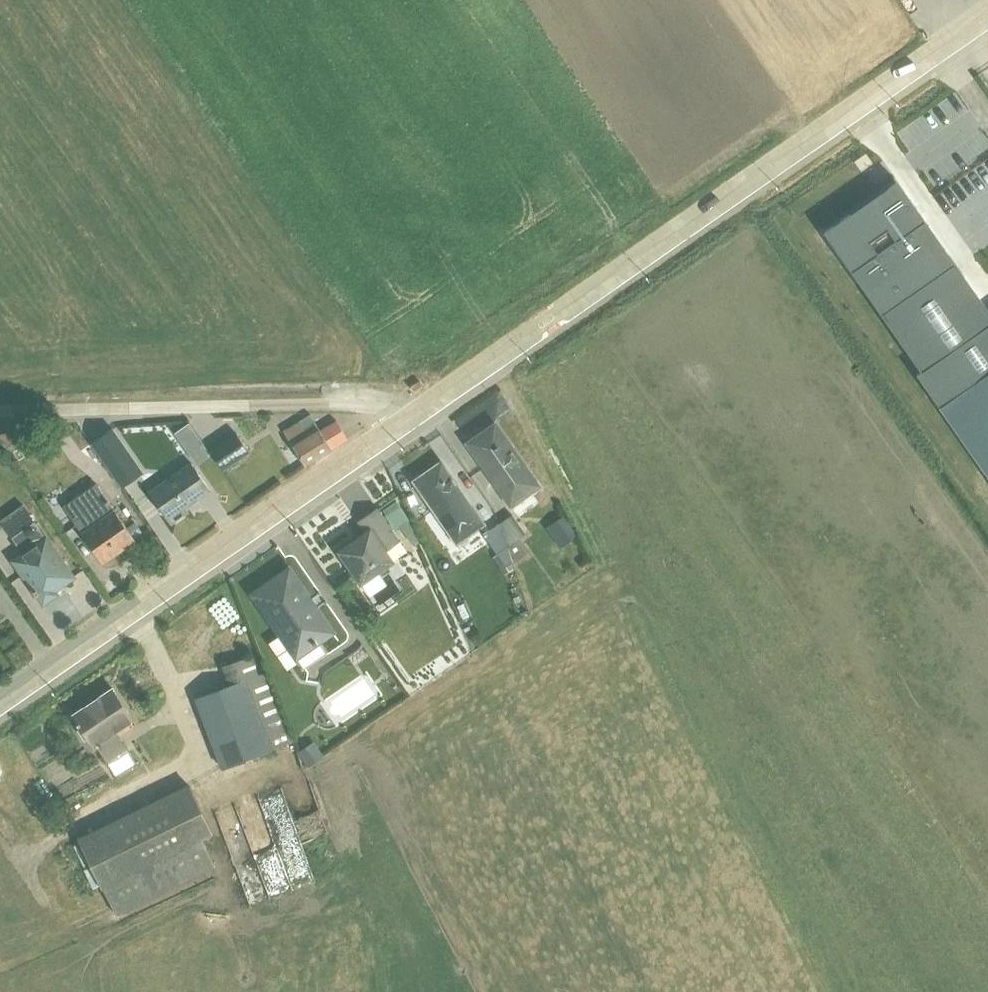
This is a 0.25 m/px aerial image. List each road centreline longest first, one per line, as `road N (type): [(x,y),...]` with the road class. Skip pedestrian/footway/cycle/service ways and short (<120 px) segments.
road 1 (tertiary): [(396,425),(987,13)]
road 2 (tertiary): [(0,700),(396,425)]
road 3 (unclassified): [(396,425),(381,410),(329,403),(0,410)]

